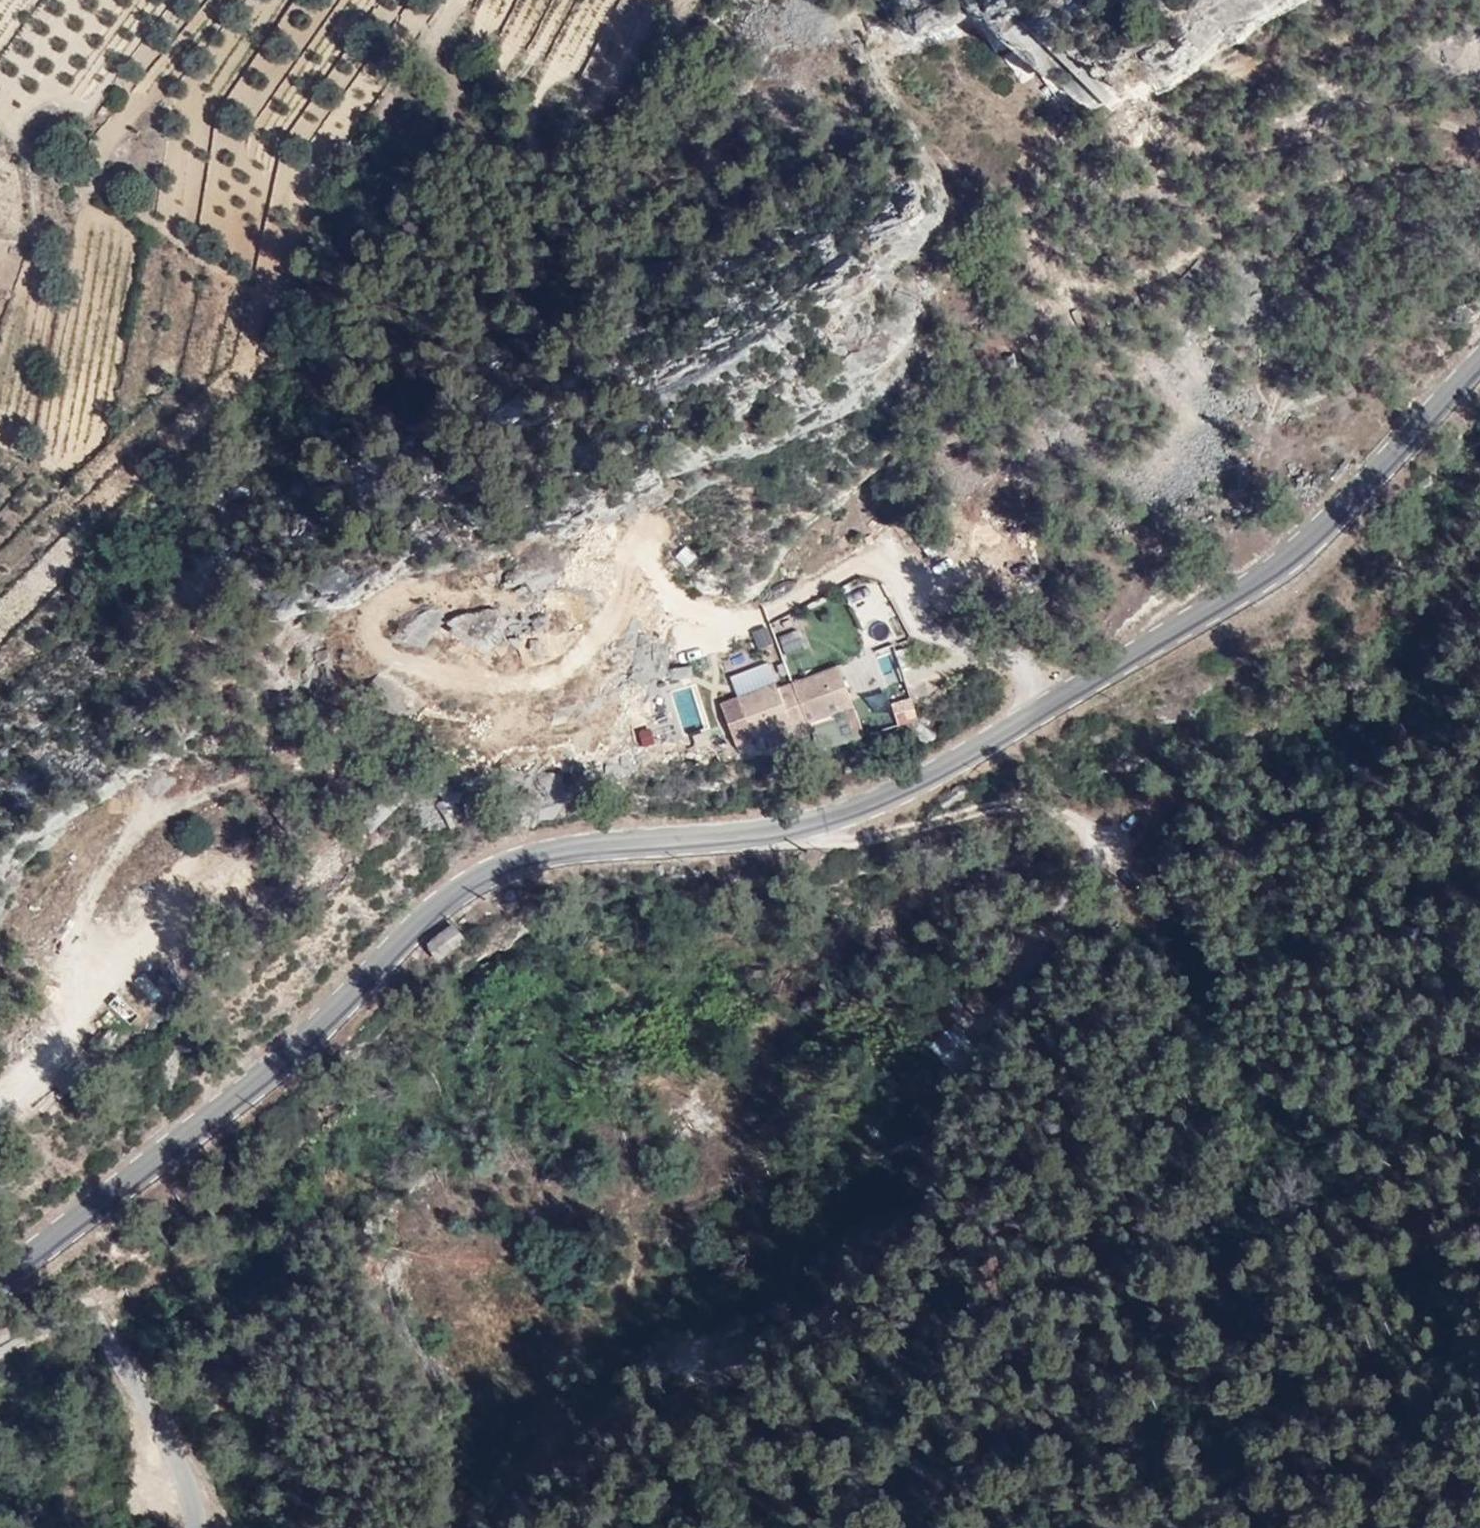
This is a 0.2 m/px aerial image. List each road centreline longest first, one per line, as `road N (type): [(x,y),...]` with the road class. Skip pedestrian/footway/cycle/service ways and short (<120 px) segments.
road 1 (tertiary): [(0,1277),(312,1035),(406,935),(485,874),(561,849),(775,830),(855,810),(933,776),(1292,558),(1479,363)]
road 2 (unclassified): [(0,1349),(70,1323),(104,1328),(190,1490),(199,1527)]

